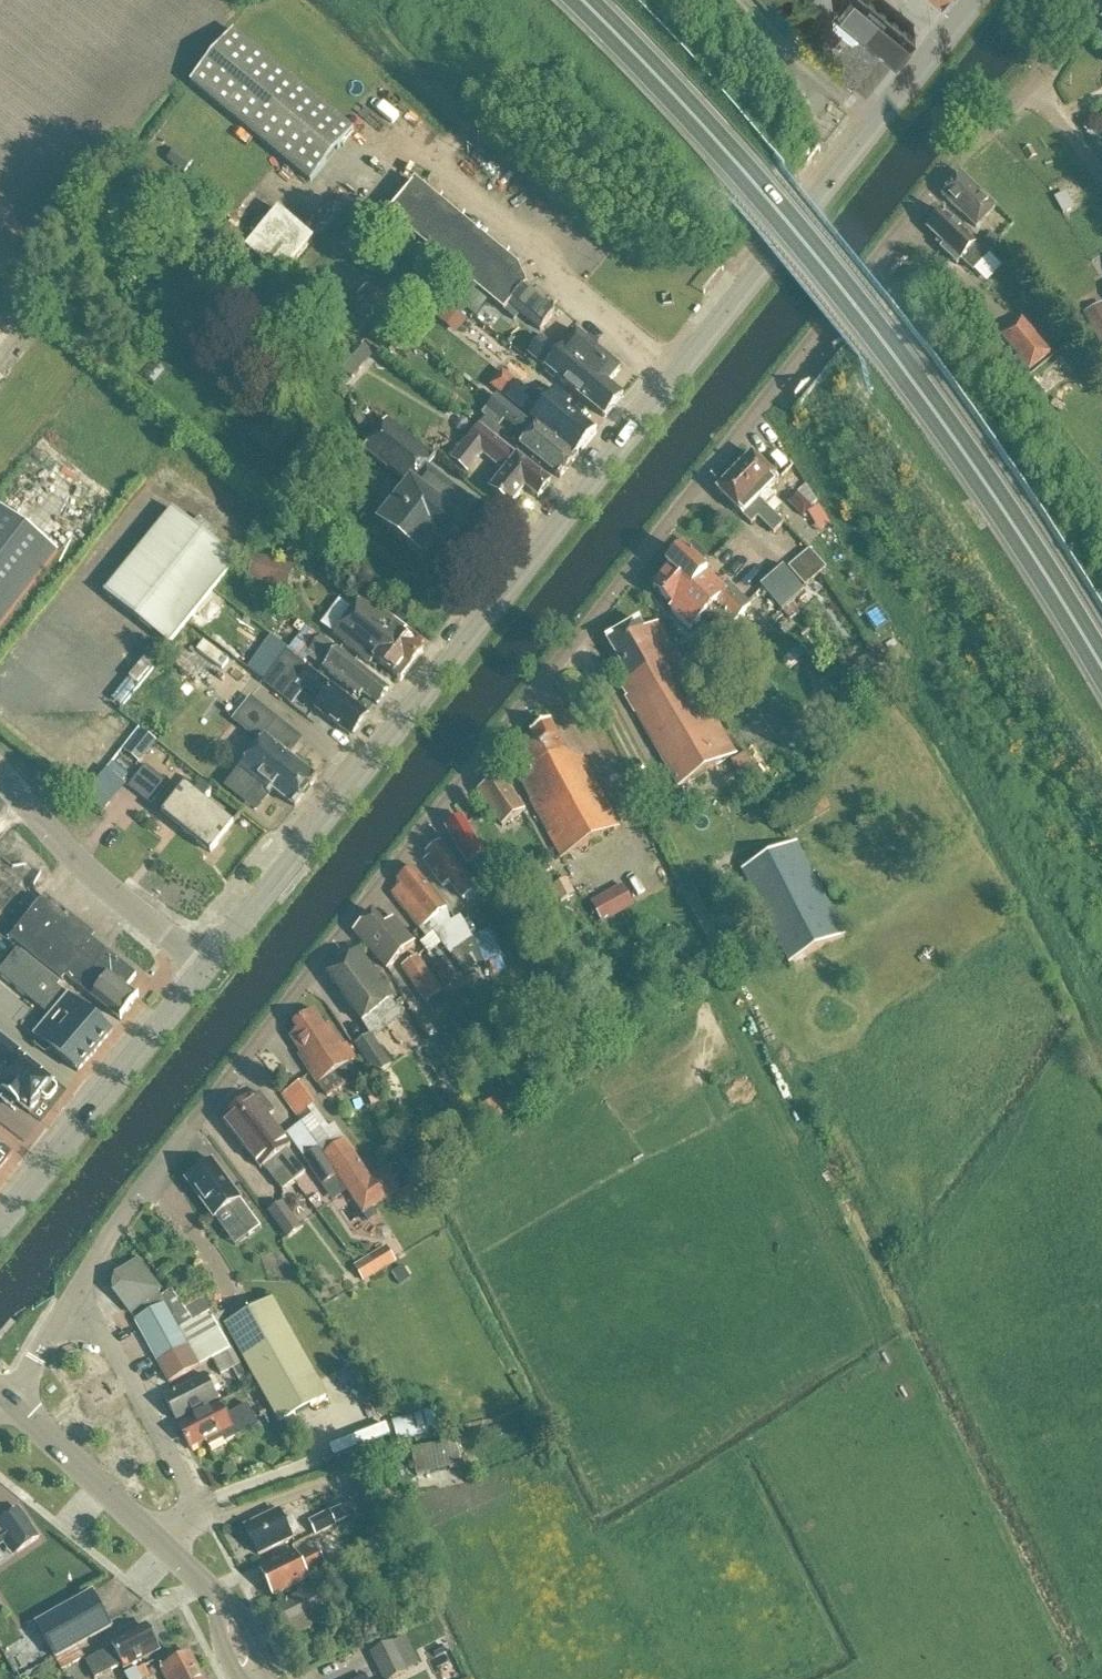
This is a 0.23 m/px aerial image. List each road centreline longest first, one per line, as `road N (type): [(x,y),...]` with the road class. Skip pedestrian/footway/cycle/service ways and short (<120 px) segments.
road 1 (residential): [(71,1302),(435,818),(902,230),(1029,86)]
road 2 (tertiary): [(207,970),(976,0)]
road 3 (trunk): [(1101,669),(929,406),(772,209),(578,0)]
road 4 (tertiary): [(0,1217),(207,970)]
road 5 (residential): [(164,1552),(197,1509),(71,1302)]
road 6 (unclassified): [(207,970),(75,864),(0,778)]
road 7 (tertiary): [(164,1552),(5,1400)]

